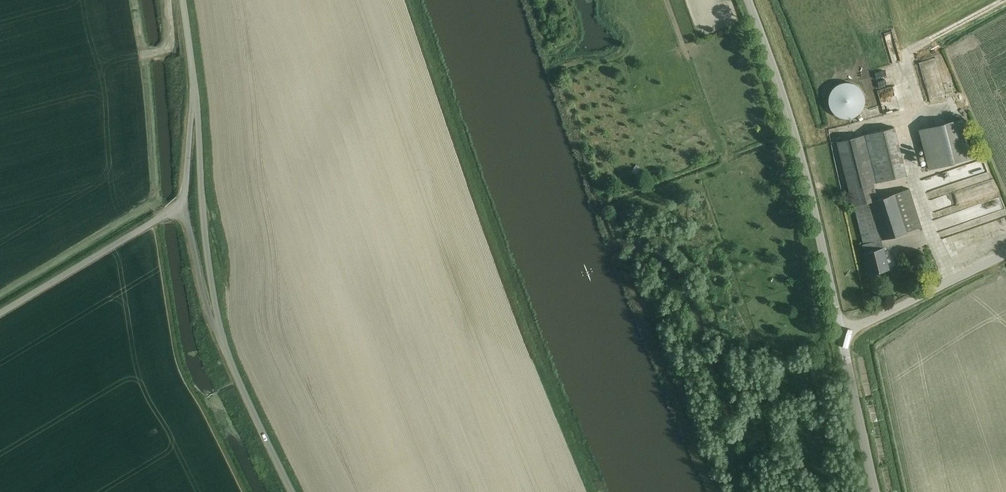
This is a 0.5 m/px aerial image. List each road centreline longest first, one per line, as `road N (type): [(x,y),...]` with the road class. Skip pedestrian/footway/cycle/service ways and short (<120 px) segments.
road 1 (unclassified): [(842,334),(788,109),(748,0)]
road 2 (unclassified): [(221,337),(194,86)]
road 3 (unclassified): [(0,313),(183,205)]
road 4 (unclassified): [(842,334),(1005,256)]
road 5 (unclassified): [(293,491),(221,337)]
road 6 (unclassified): [(878,491),(842,334)]
road 7 (unclassified): [(221,337),(183,205)]

